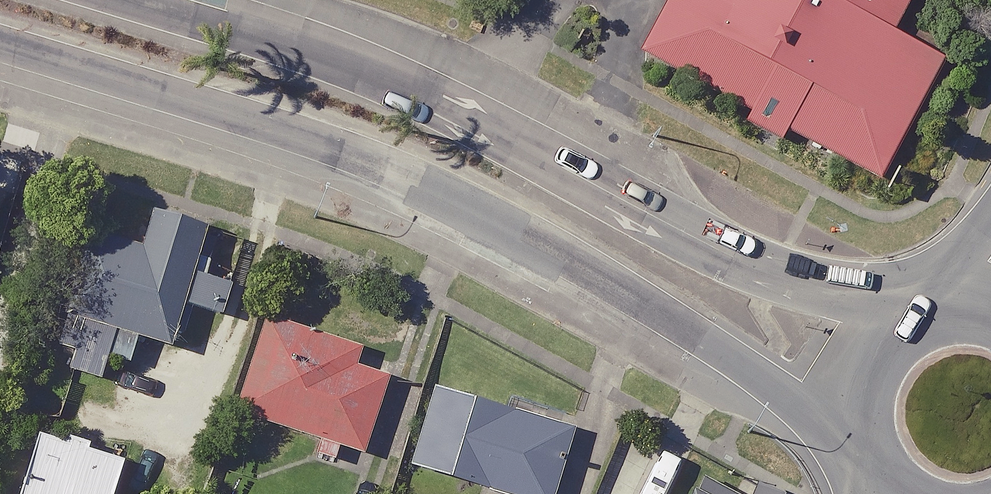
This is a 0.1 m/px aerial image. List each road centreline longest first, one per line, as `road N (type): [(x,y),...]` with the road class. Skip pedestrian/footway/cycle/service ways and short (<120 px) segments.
road 1 (secondary): [(870,457),(622,287),(468,201),(261,121),(0,43)]
road 2 (secondary): [(135,0),(334,60),(773,274),(923,312)]
road 3 (secondary): [(870,457),(870,373),(891,331),(923,312)]

